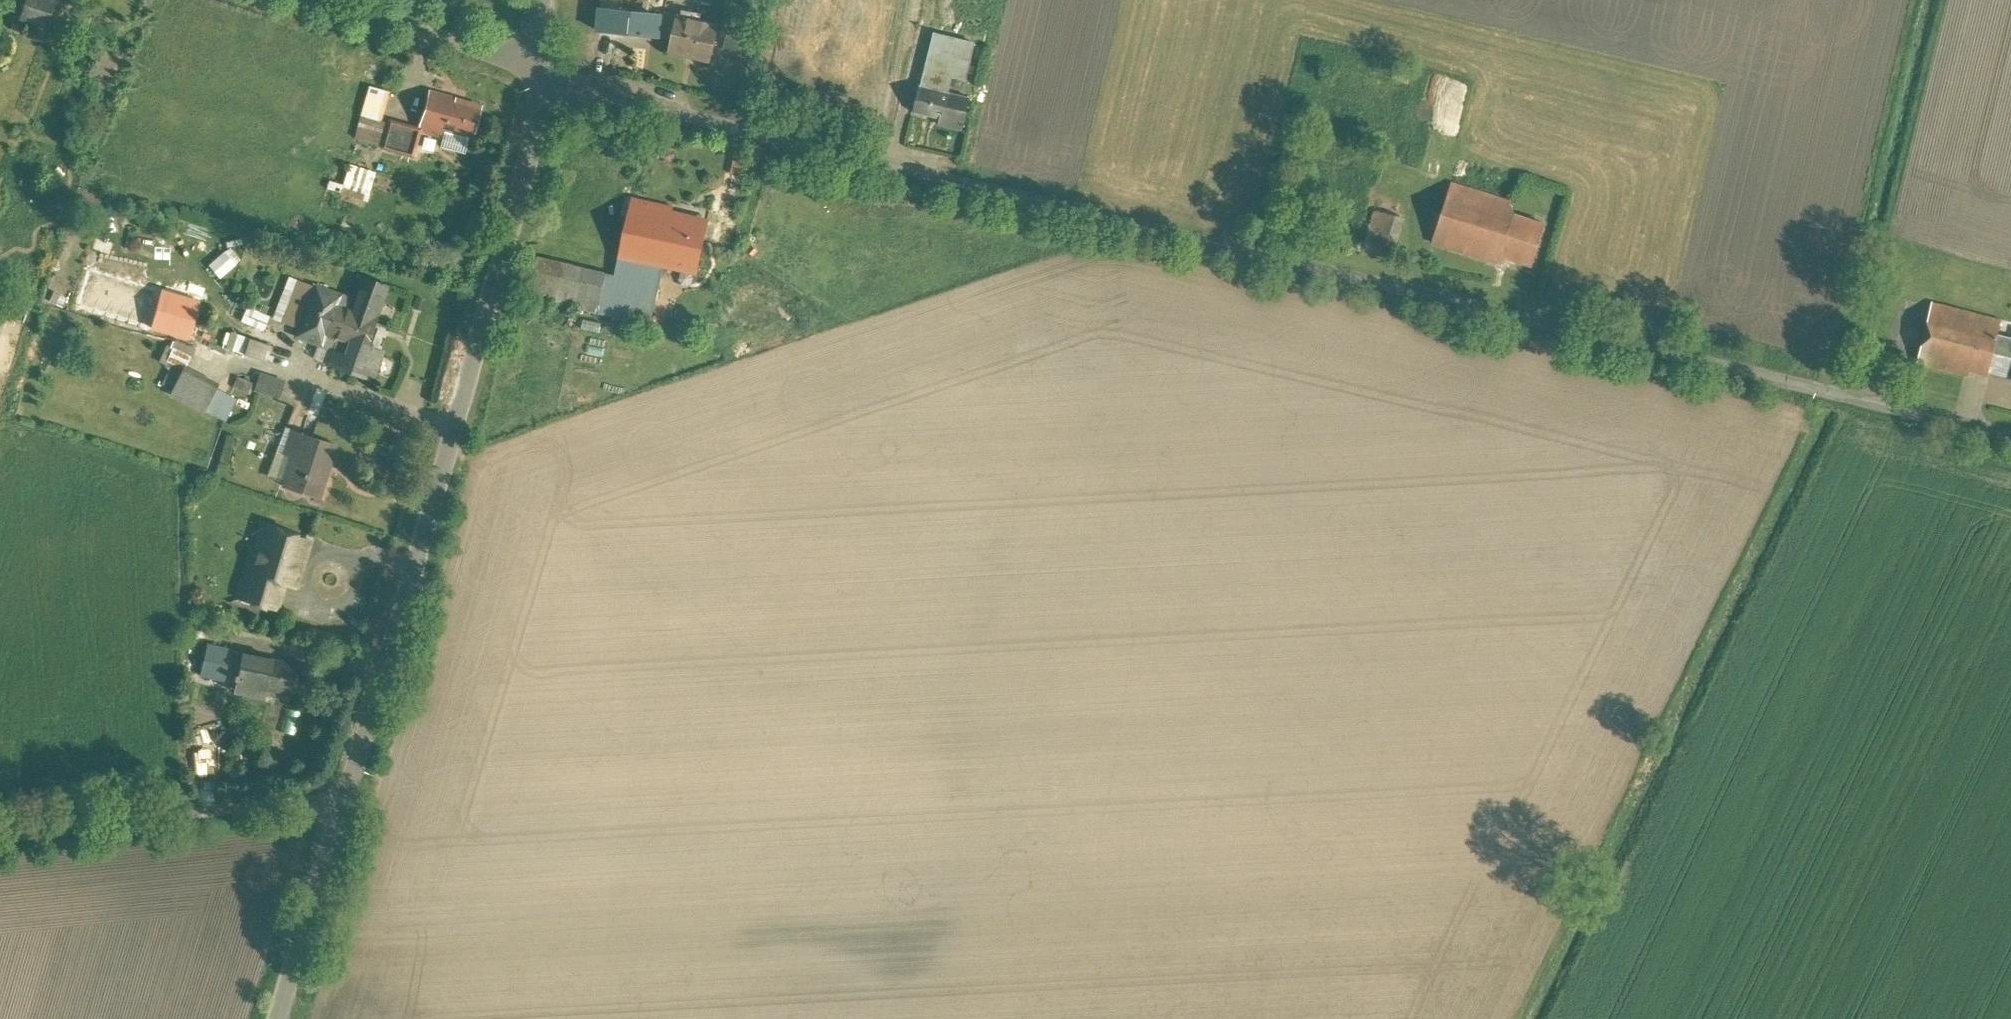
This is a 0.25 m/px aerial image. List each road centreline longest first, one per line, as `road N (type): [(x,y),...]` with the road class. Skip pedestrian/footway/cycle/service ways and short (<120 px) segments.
road 1 (unclassified): [(537,69),(2010,429)]
road 2 (unclassified): [(342,791),(536,116),(537,69)]
road 3 (residential): [(0,831),(342,791)]
road 4 (unclassified): [(278,1018),(342,791)]
road 5 (unclassified): [(324,0),(537,69)]

